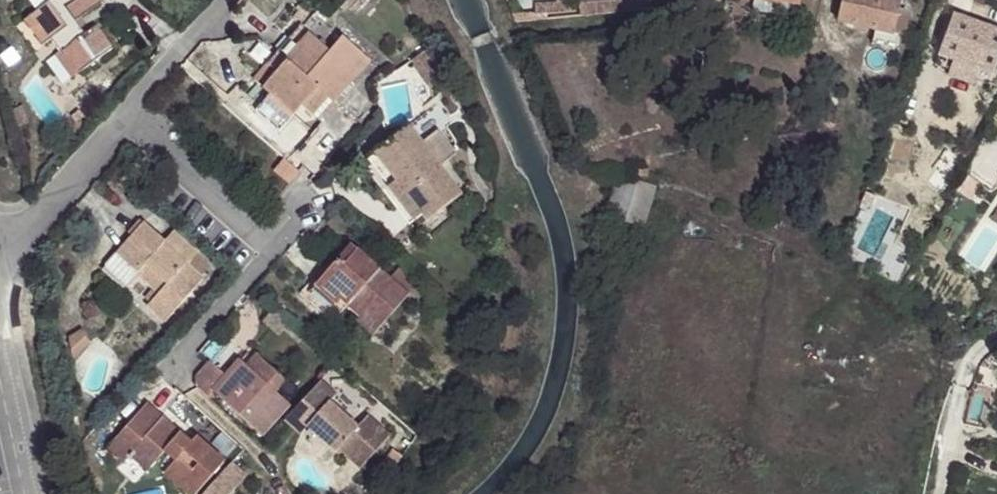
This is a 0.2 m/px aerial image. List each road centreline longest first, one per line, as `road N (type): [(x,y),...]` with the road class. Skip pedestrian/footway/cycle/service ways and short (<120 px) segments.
road 1 (unclassified): [(132,109),(269,232),(272,250),(171,367)]
road 2 (unclassified): [(0,260),(132,109)]
road 3 (residential): [(716,0),(706,13),(573,25)]
road 4 (unclassified): [(132,109),(226,0)]
road 5 (residential): [(25,493),(0,374)]

